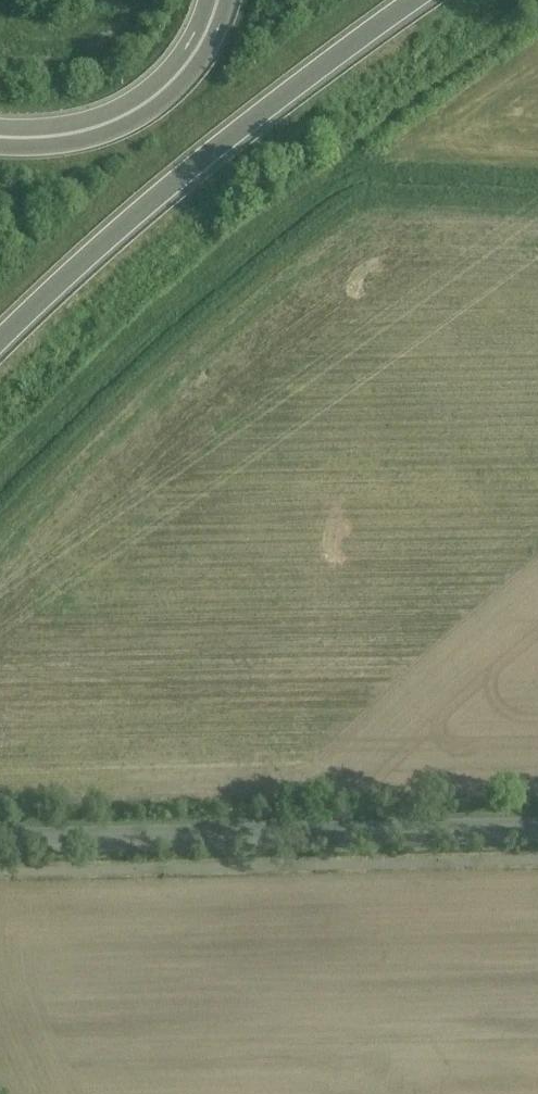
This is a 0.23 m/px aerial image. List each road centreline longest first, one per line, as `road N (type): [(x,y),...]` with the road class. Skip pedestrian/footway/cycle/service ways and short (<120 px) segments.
road 1 (trunk): [(0,343),(174,185),(416,0)]
road 2 (residential): [(0,842),(537,830)]
road 3 (trunk): [(0,153),(55,154),(109,140),(159,110),(195,77),(228,0)]
road 4 (trunk): [(207,0),(198,31),(151,91),(104,120),(39,134),(0,132)]

